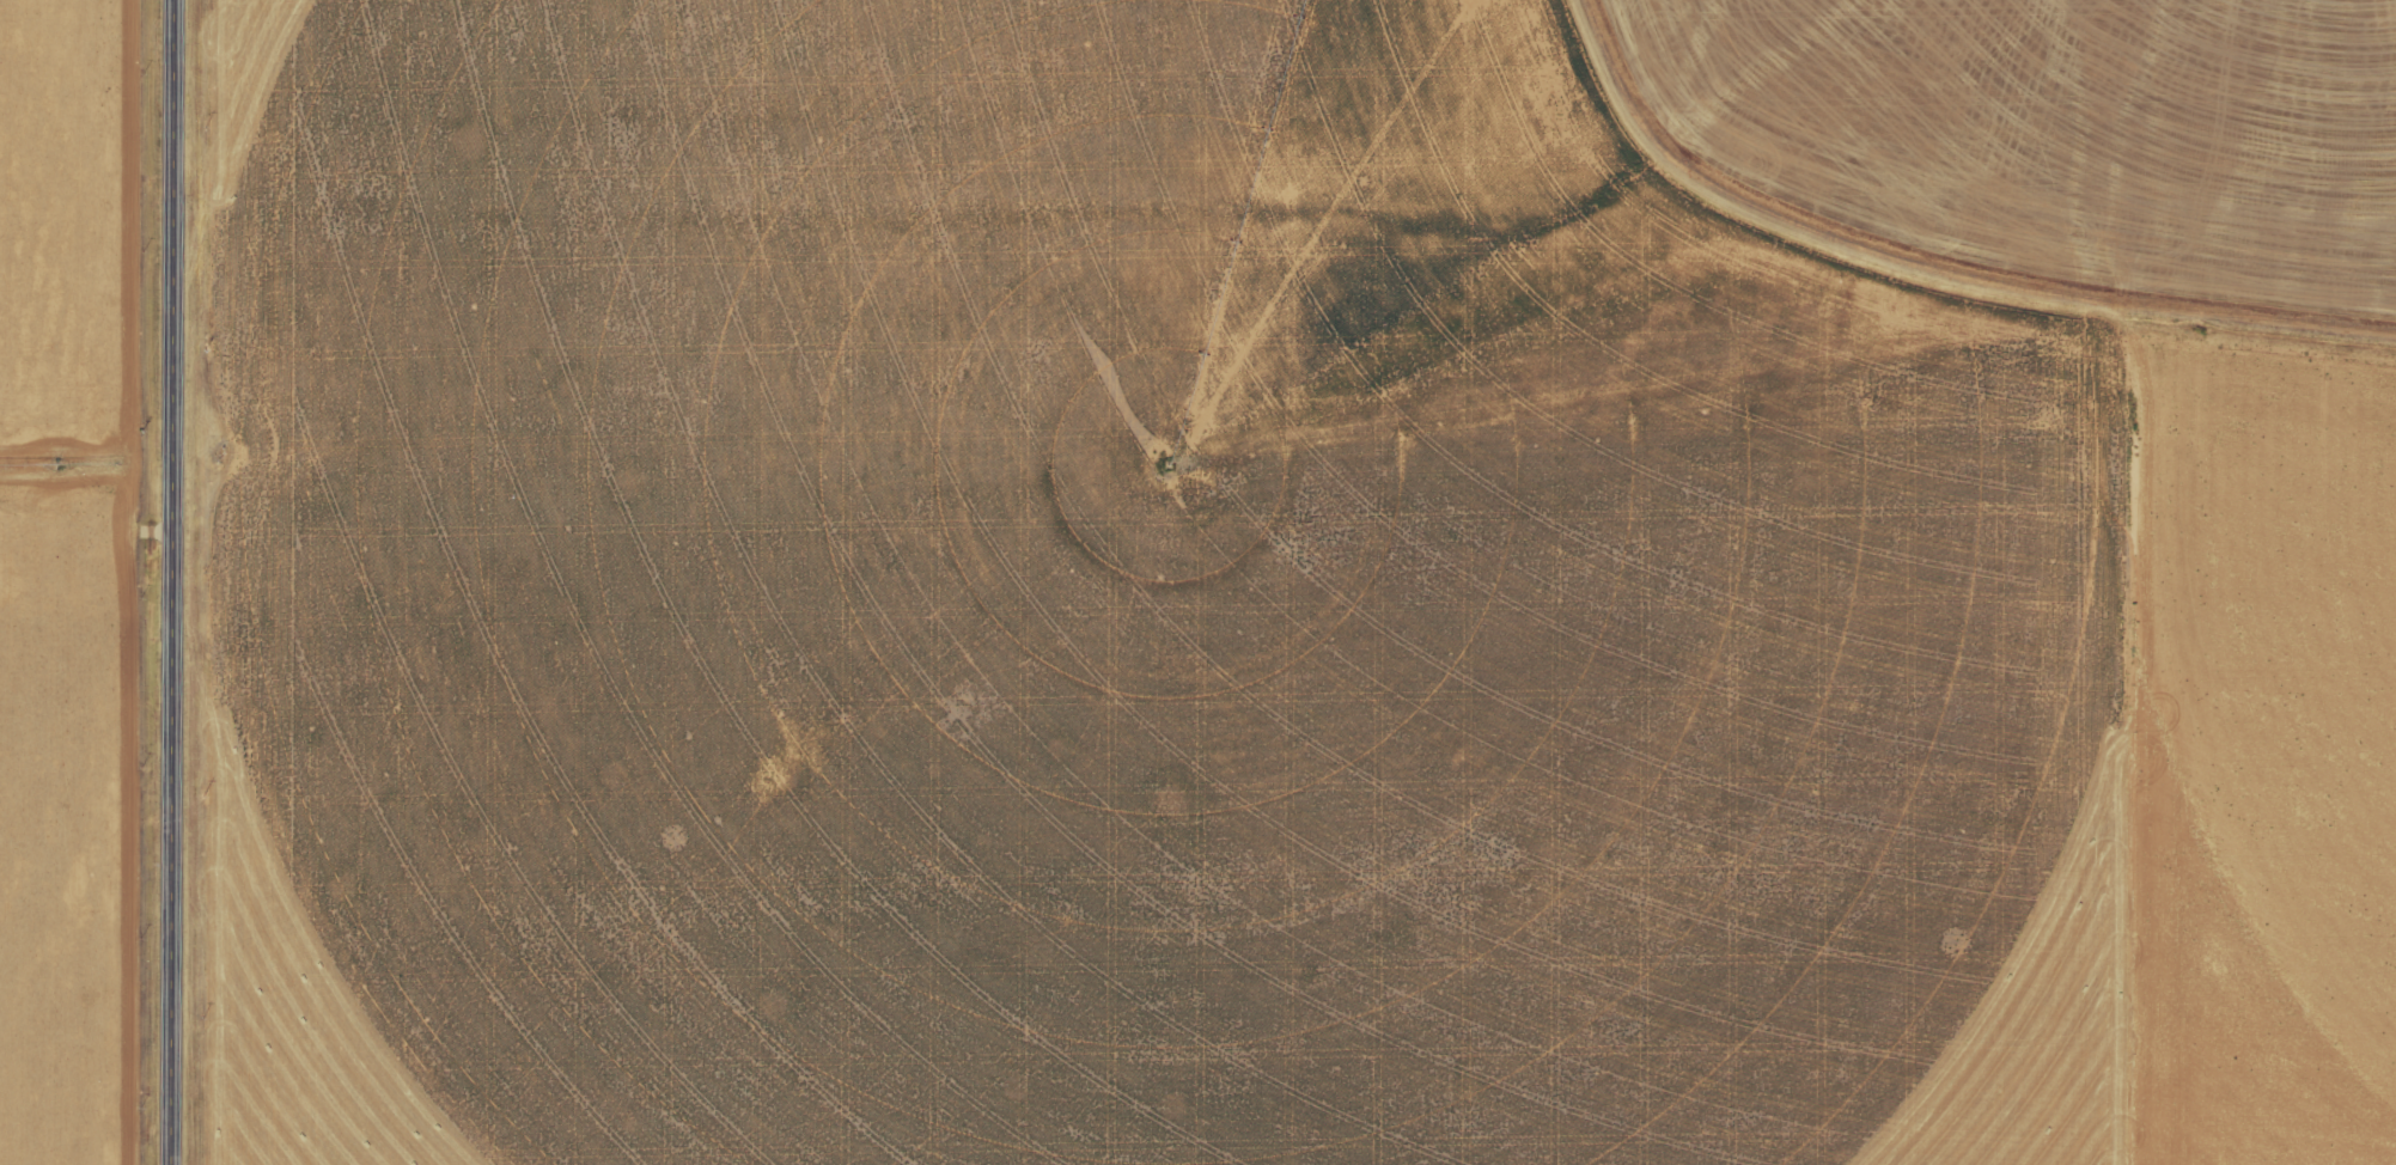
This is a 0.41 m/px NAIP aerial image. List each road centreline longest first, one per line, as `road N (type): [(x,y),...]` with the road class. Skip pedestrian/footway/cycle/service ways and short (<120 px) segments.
road 1 (secondary): [(182,1164),(182,0)]

